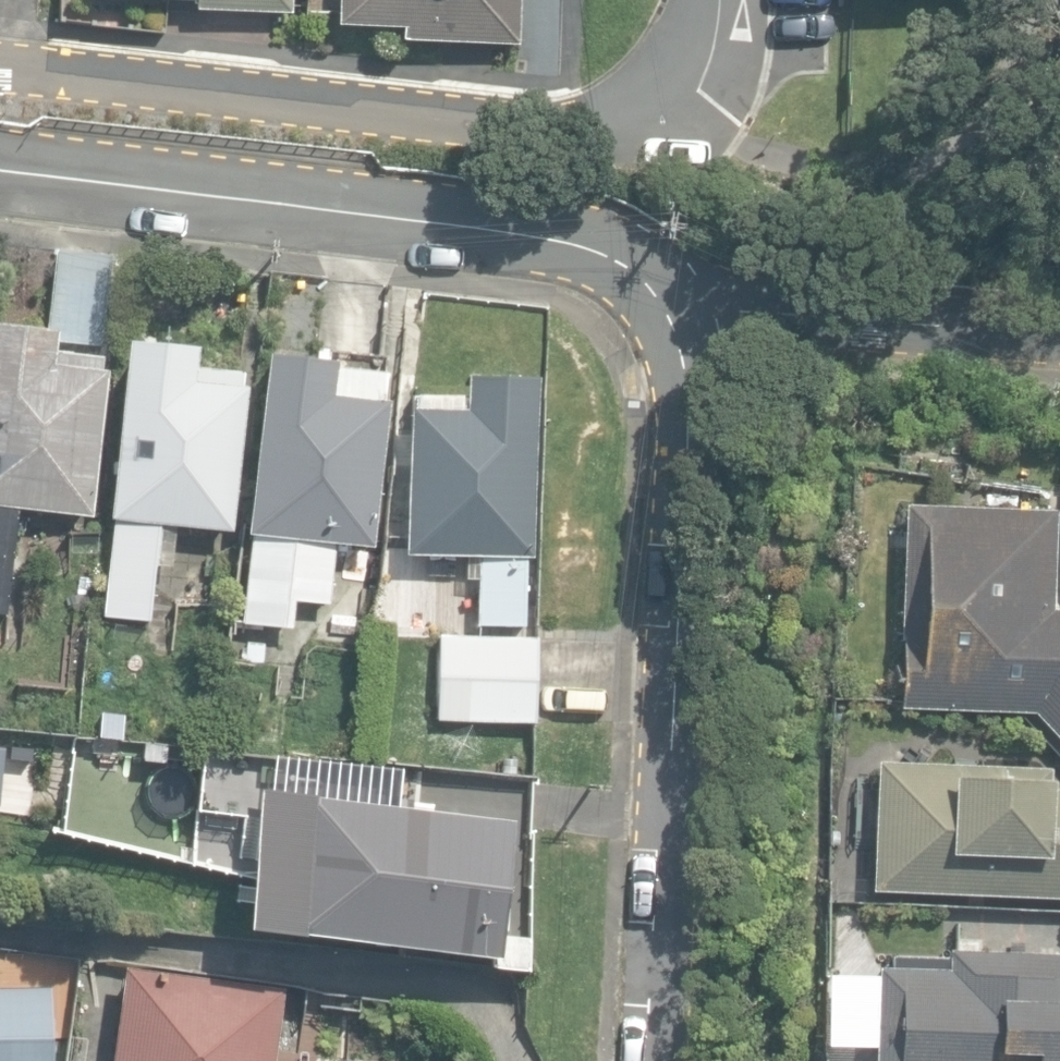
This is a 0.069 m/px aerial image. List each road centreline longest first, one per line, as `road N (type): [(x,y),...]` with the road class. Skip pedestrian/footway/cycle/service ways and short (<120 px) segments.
road 1 (residential): [(701,0),(675,54),(637,95),(534,116),(407,111),(0,61)]
road 2 (residential): [(662,1060),(695,426),(677,315)]
road 3 (residential): [(677,315),(619,259),(532,228),(0,163)]
road 4 (residential): [(1059,323),(677,315)]

